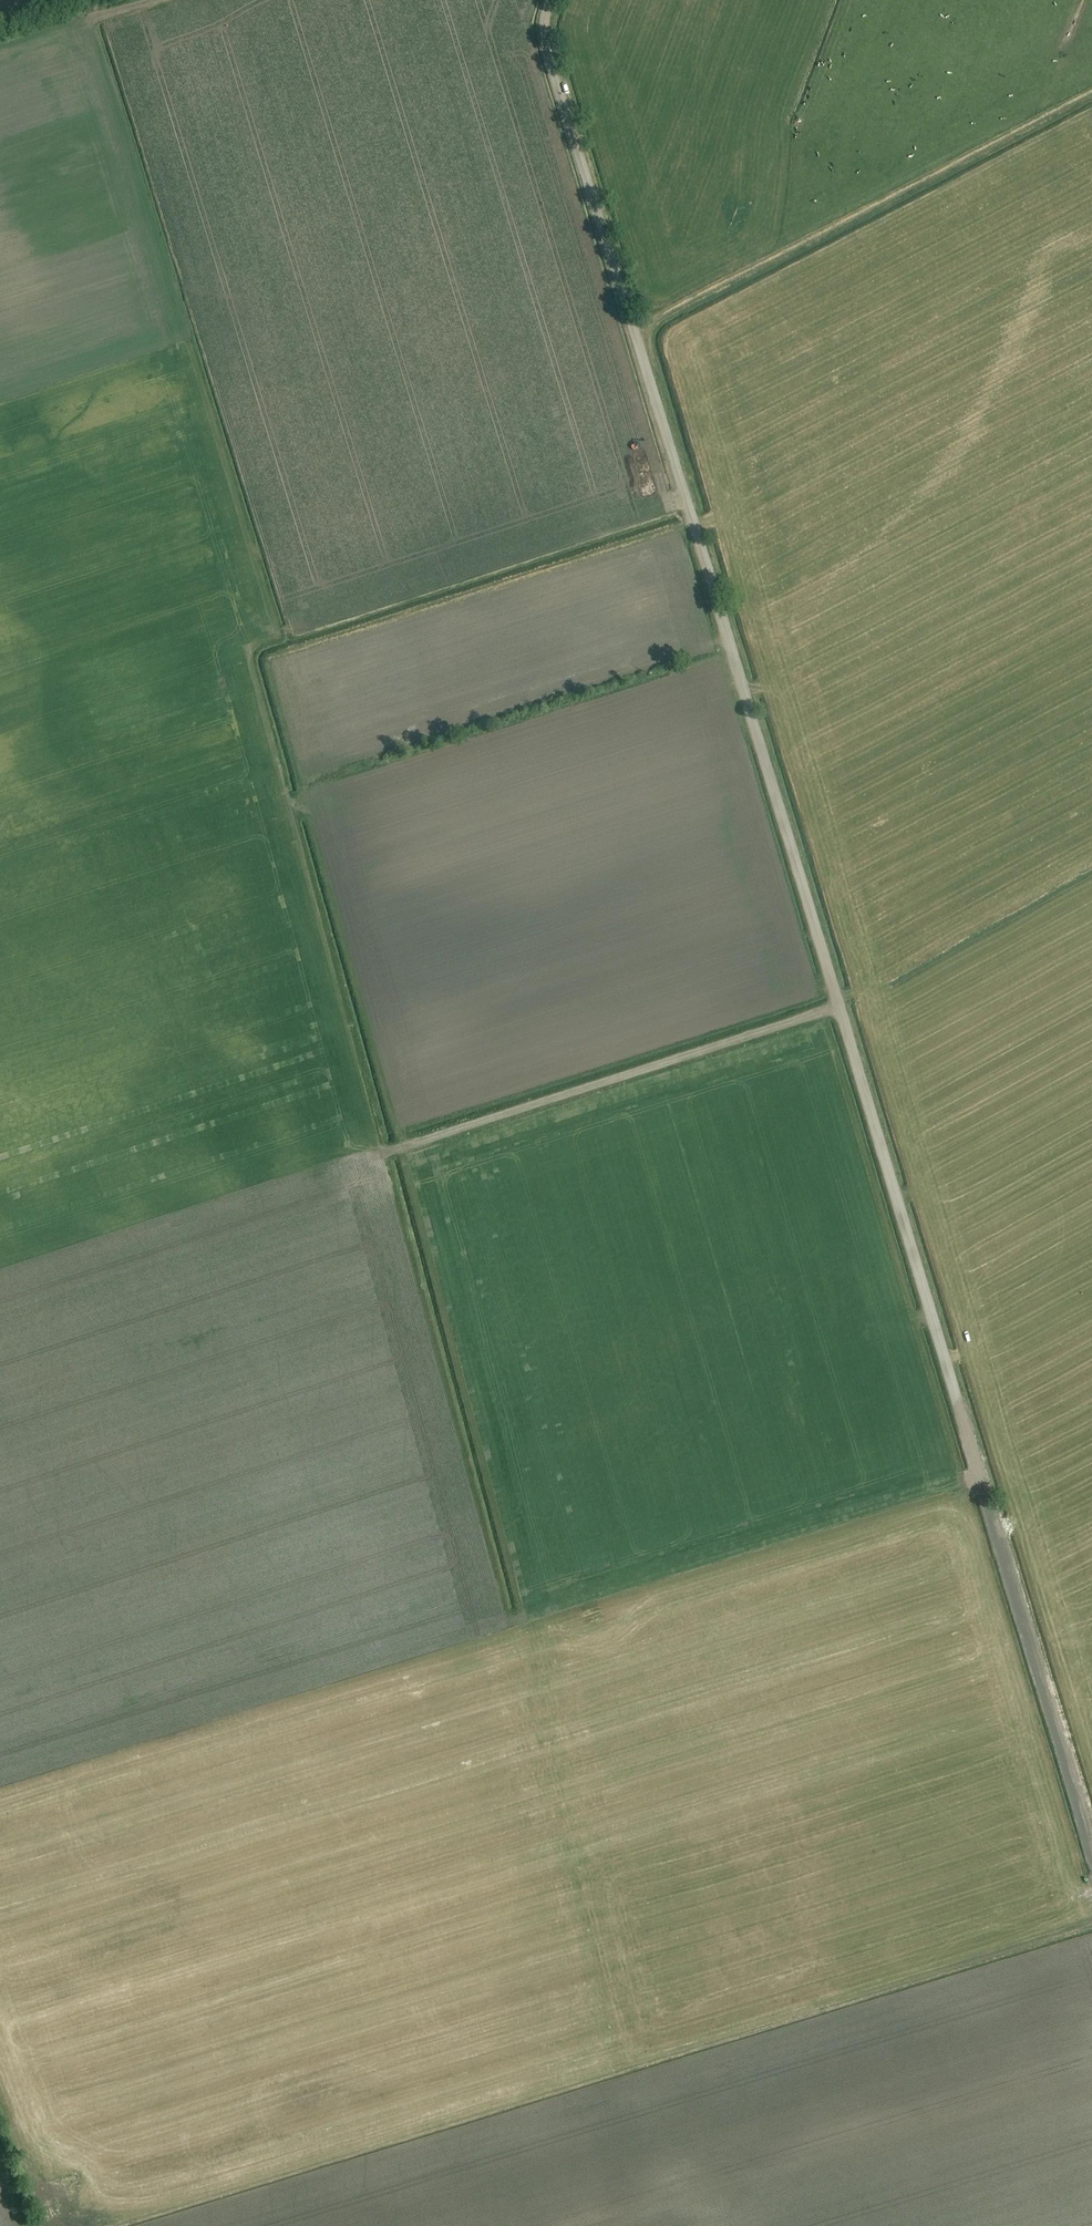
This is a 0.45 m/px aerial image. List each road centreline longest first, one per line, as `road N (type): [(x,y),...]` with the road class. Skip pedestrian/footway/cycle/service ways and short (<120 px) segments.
road 1 (track): [(552,0),(548,42),(1091,1849)]
road 2 (track): [(841,1008),(387,1150)]

